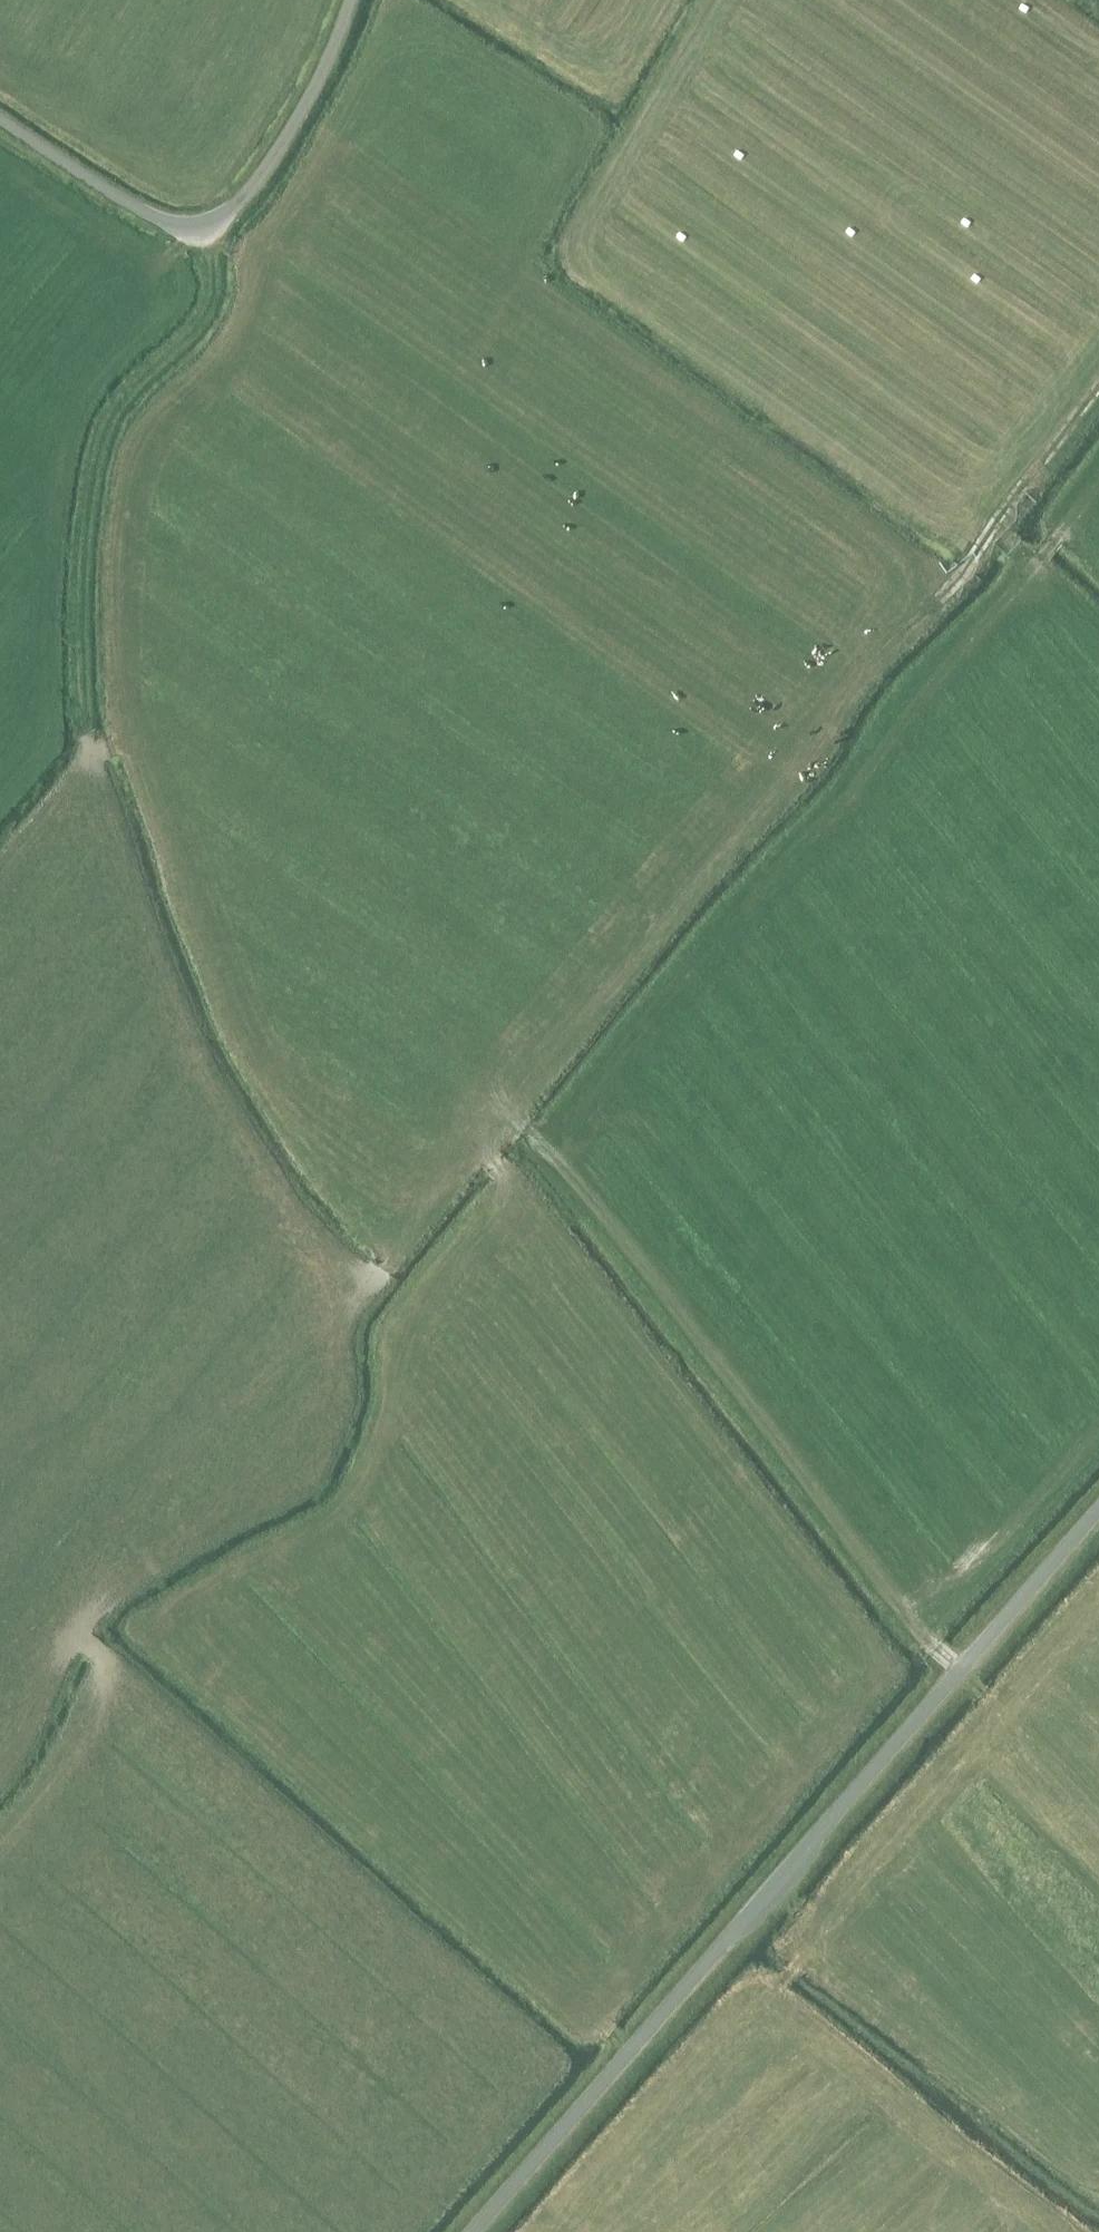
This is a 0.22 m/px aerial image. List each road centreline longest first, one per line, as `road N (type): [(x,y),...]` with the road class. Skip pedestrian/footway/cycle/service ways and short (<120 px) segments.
road 1 (track): [(1098,479),(890,733),(866,778),(623,1055),(555,1152),(923,1633),(959,1669)]
road 2 (unclassified): [(472,2231),(1098,1508)]
road 3 (track): [(203,227),(213,276),(209,309),(119,400),(89,494),(80,582),(88,753),(122,743)]
road 4 (unclassified): [(0,121),(142,212),(188,229),(213,223),(283,142),(323,70),(349,0)]
road 5 (track): [(923,1633),(1098,1432)]

